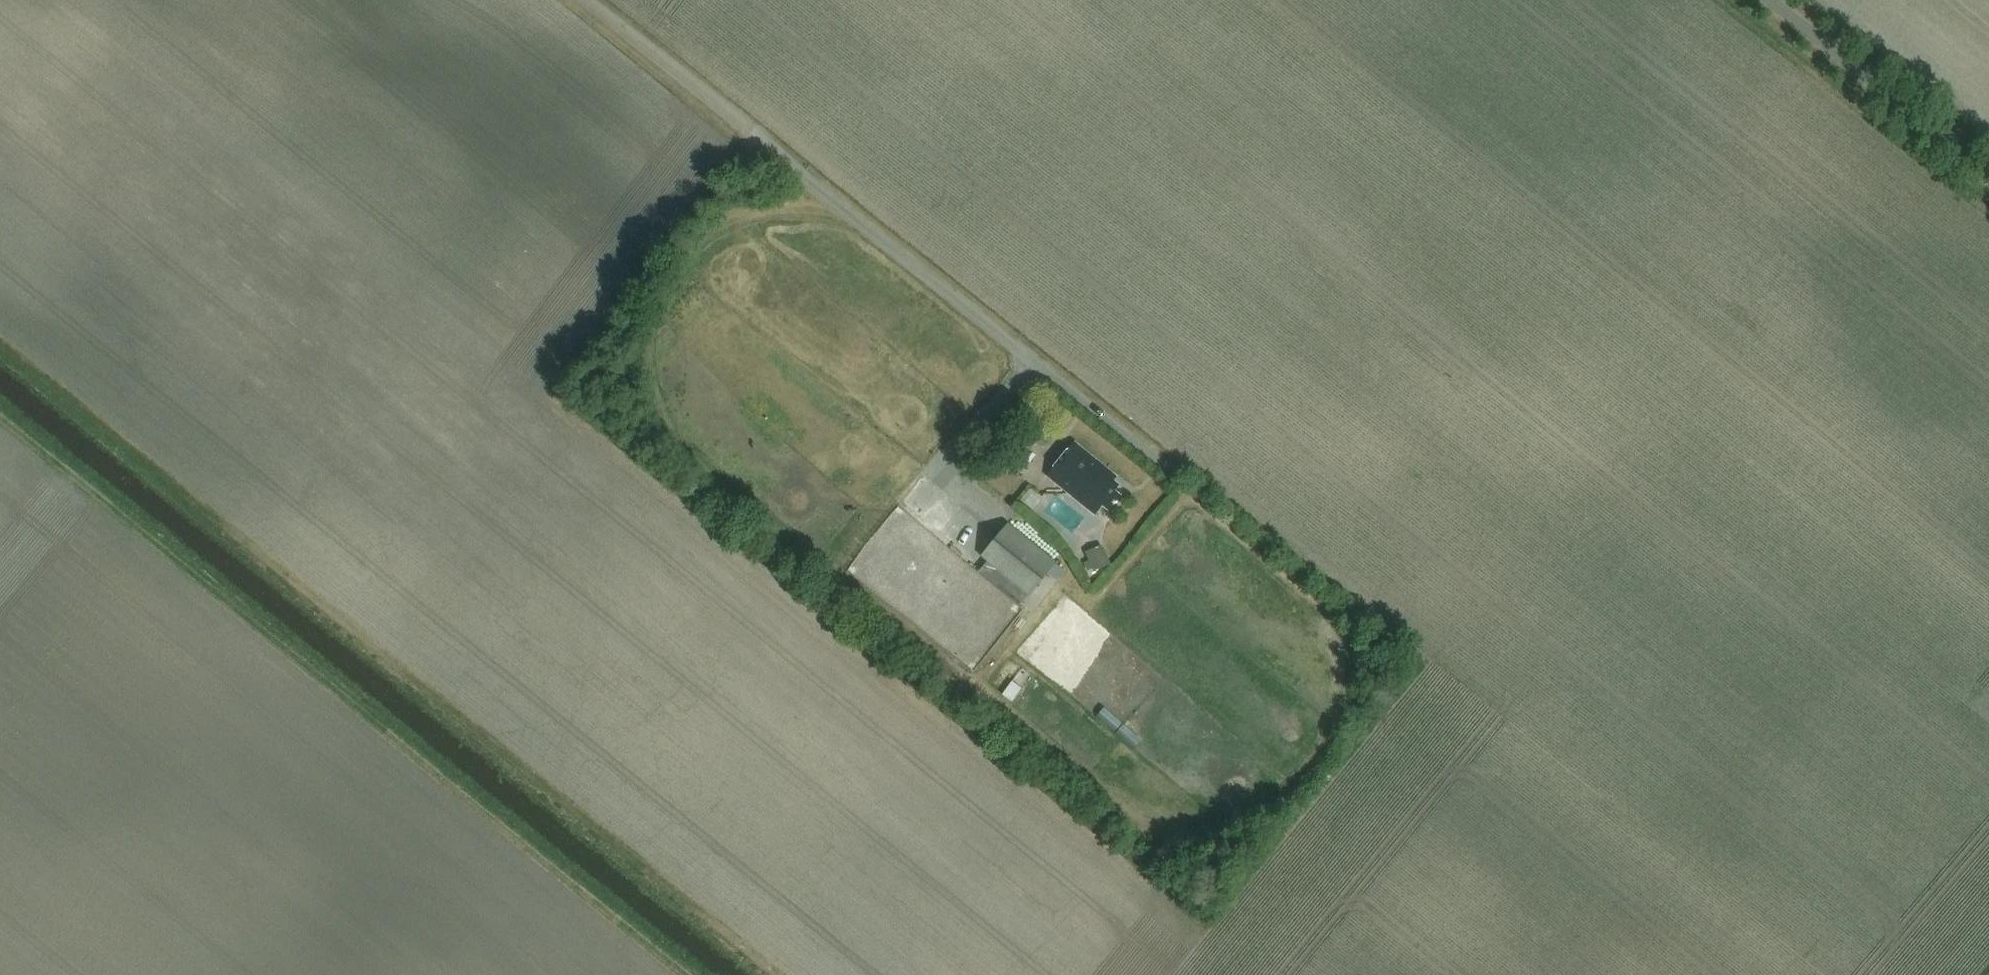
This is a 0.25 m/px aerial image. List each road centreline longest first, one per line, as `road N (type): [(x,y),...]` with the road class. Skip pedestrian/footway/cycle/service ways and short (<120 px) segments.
road 1 (unclassified): [(1174,473),(598,0)]
road 2 (unclassified): [(1988,173),(1776,0)]

